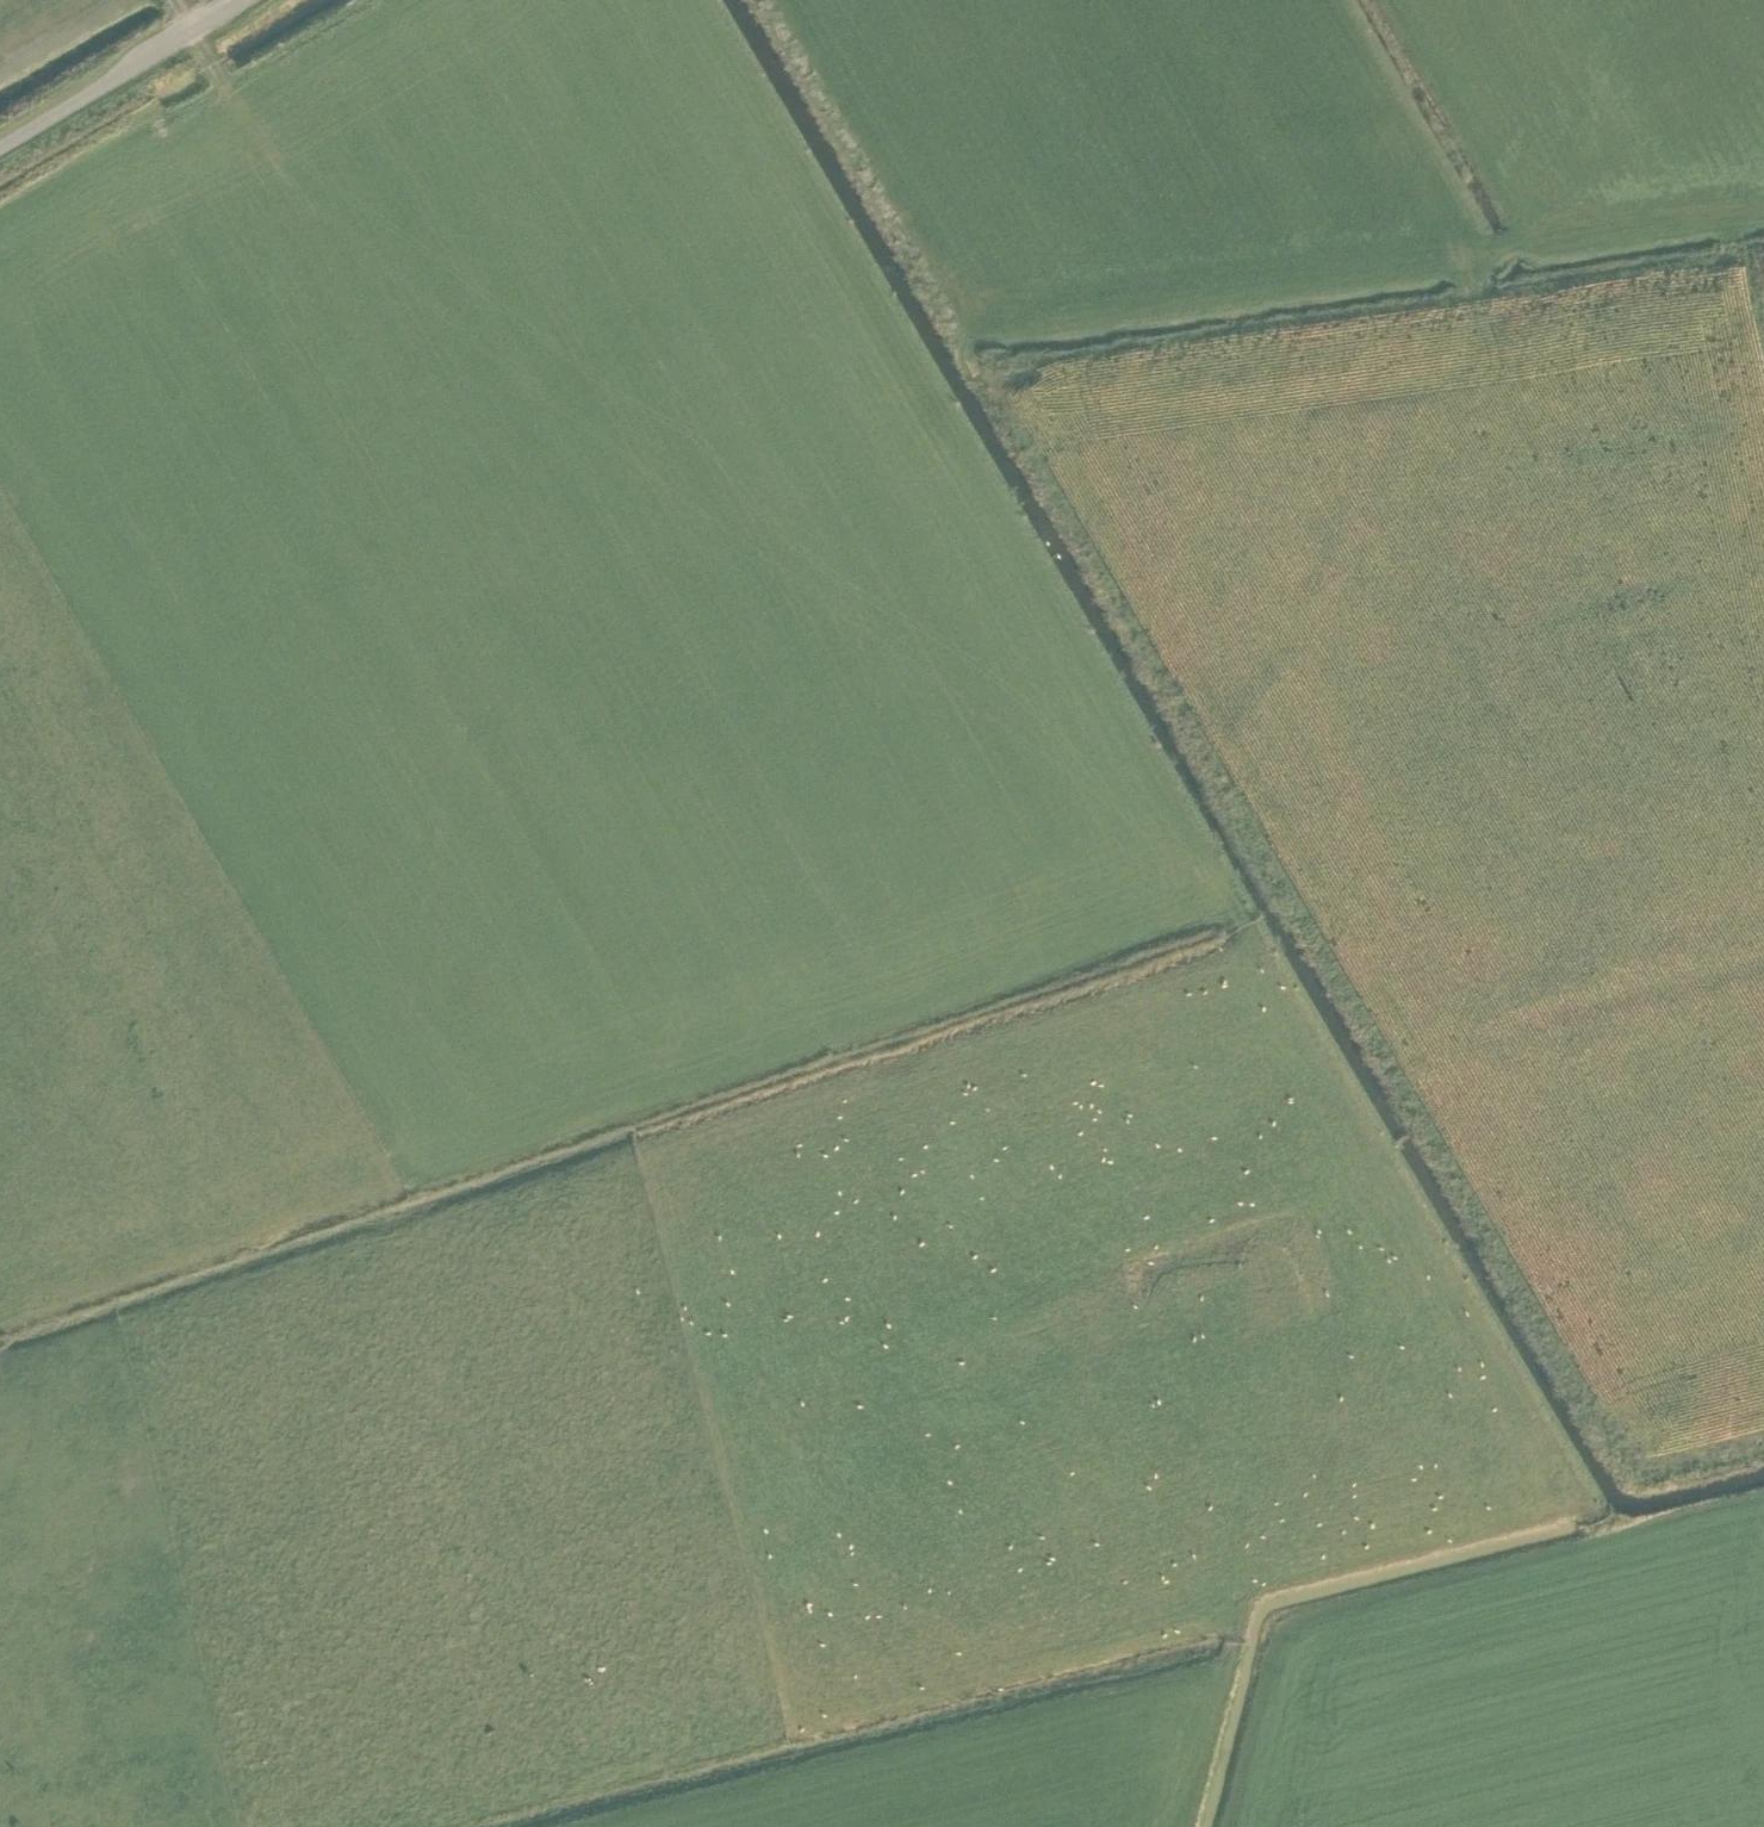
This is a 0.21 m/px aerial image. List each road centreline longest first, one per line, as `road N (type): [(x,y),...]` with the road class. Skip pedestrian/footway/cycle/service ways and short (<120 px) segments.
road 1 (unclassified): [(0,157),(256,0)]

